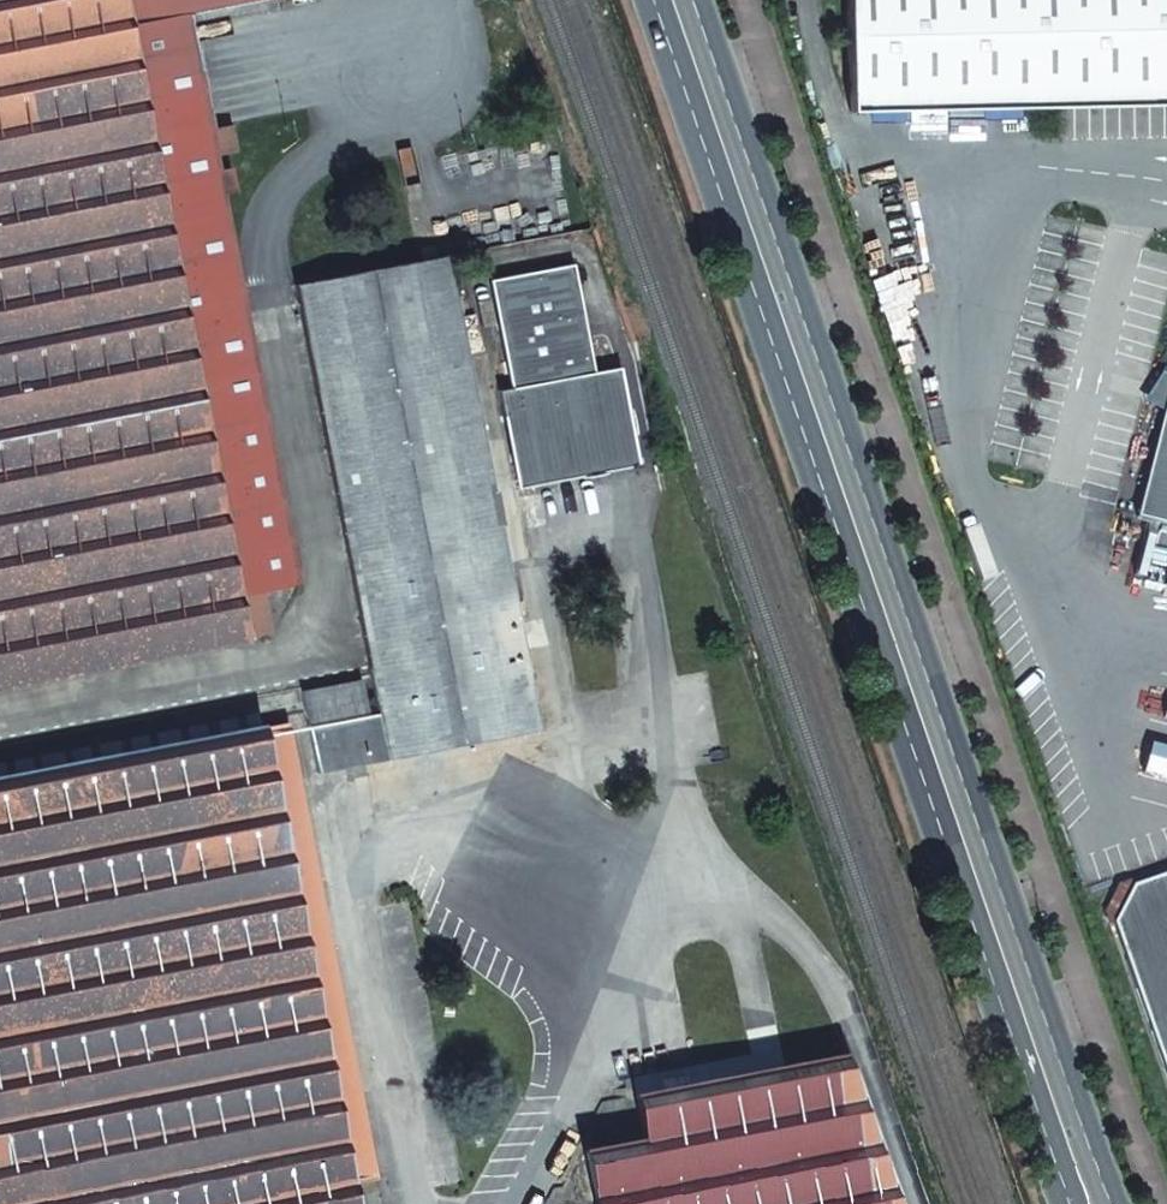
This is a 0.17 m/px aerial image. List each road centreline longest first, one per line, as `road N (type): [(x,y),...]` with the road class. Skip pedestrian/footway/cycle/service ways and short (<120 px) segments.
road 1 (secondary): [(1091,1203),(677,0)]

